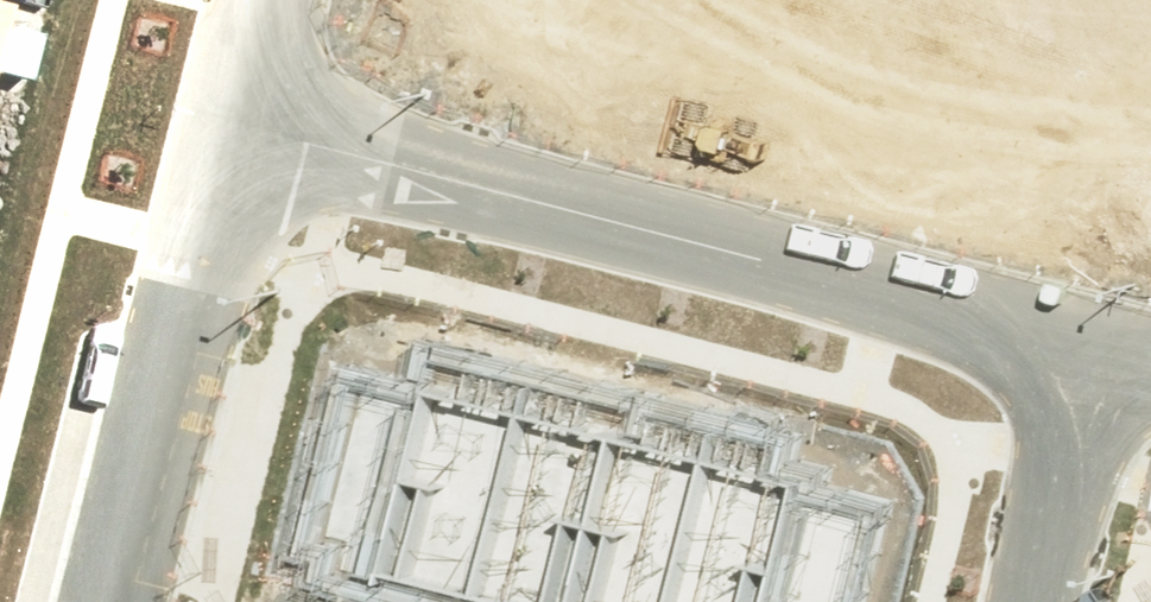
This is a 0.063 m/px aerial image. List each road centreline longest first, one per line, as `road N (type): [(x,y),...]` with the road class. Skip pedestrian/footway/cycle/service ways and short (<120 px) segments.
road 1 (residential): [(229,104),(1101,338)]
road 2 (residential): [(109,601),(229,104)]
road 3 (residential): [(1034,601),(1101,338)]

